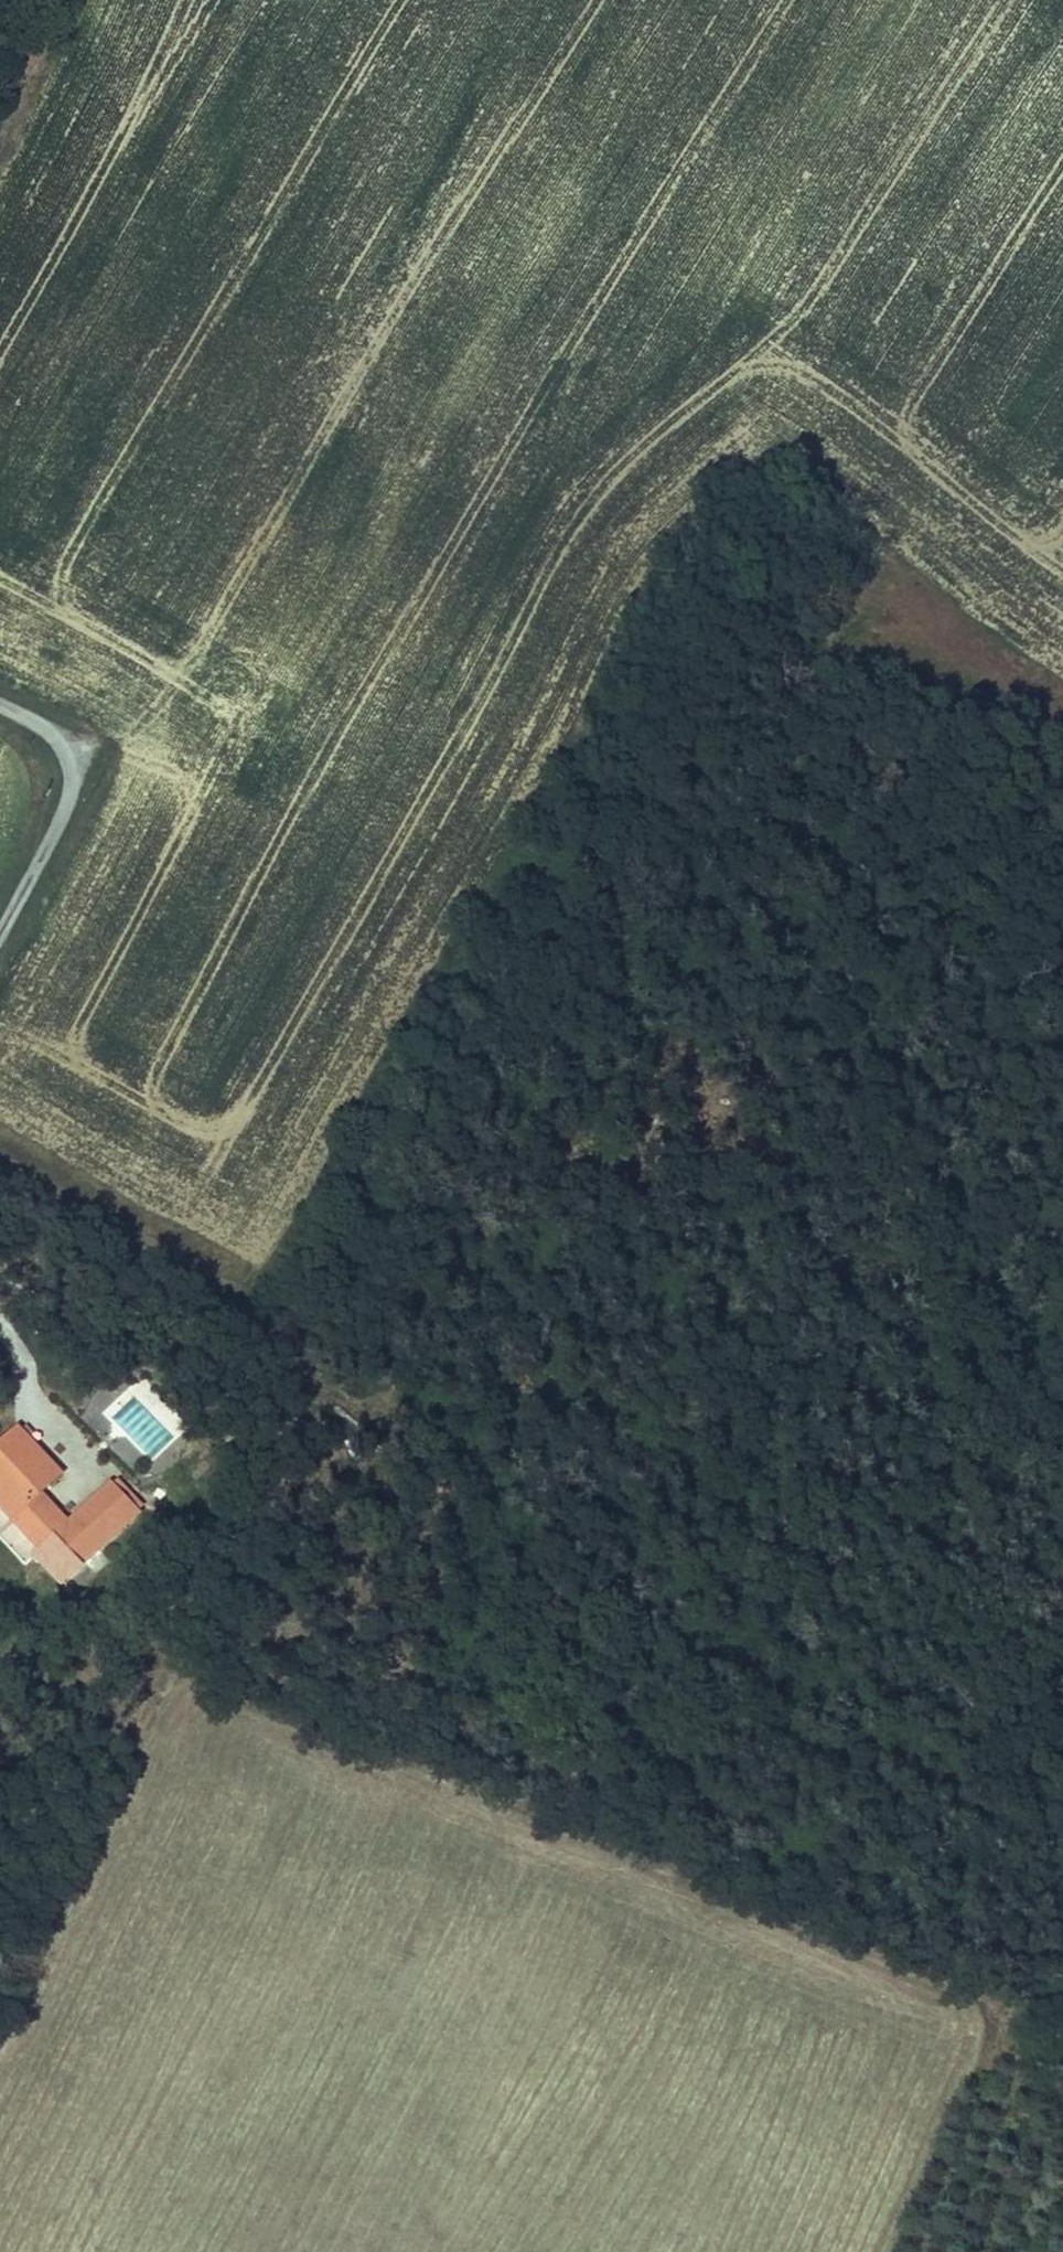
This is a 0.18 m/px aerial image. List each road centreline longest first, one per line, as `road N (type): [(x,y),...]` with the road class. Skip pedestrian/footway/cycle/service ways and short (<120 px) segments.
road 1 (unclassified): [(0,705),(55,736),(71,760),(71,781),(0,932)]
road 2 (unclassified): [(0,1344),(93,1468)]

